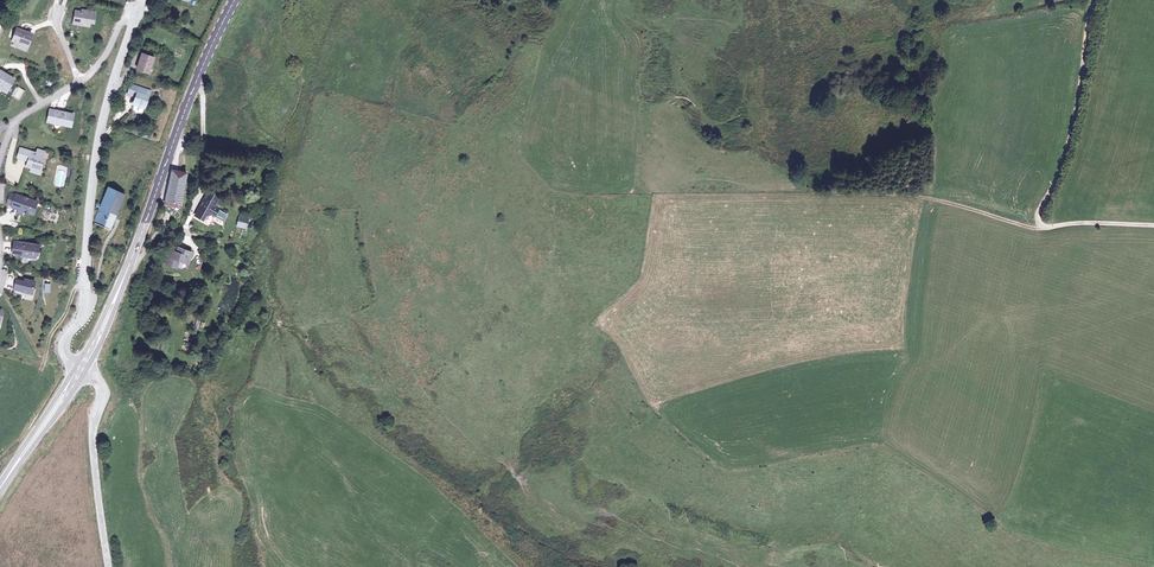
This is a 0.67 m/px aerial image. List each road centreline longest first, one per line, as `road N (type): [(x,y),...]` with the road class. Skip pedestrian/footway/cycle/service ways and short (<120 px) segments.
road 1 (secondary): [(237,0),(80,371)]
road 2 (residential): [(135,19),(99,149),(85,311),(65,342),(80,371)]
road 3 (track): [(1094,0),(1072,126),(1039,213),(1046,228)]
road 4 (unclassified): [(80,371),(102,384),(93,446),(109,566)]
road 5 (secondary): [(80,371),(0,493)]
road 6 (track): [(1046,228),(914,196)]
road 7 (track): [(217,240),(163,230),(122,285)]
road 8 (residential): [(82,81),(17,121),(0,165)]

